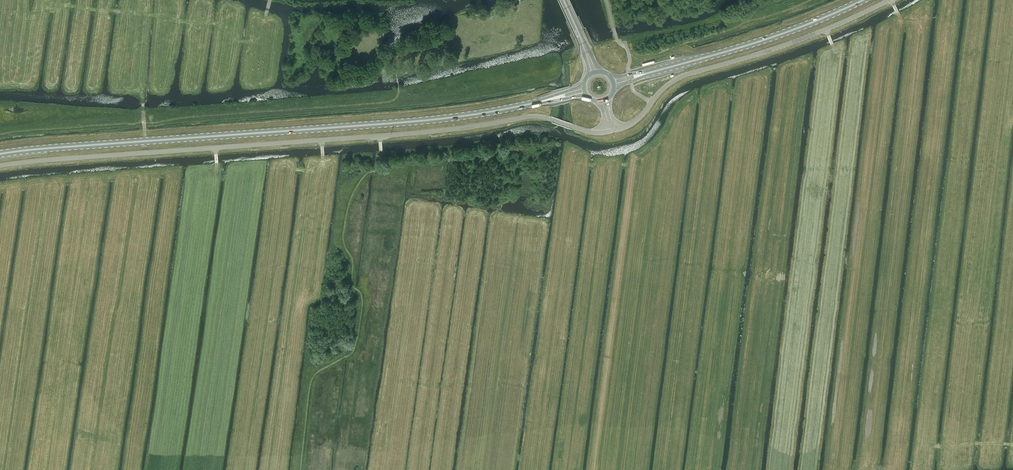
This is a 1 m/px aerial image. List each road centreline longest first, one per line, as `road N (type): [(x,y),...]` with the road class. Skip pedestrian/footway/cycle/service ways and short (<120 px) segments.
road 1 (unclassified): [(0,165),(533,116),(603,132)]
road 2 (primary): [(0,153),(528,104)]
road 3 (unclassified): [(616,129),(677,77),(827,29),(887,0)]
road 4 (primary): [(648,73),(780,34),(862,0)]

